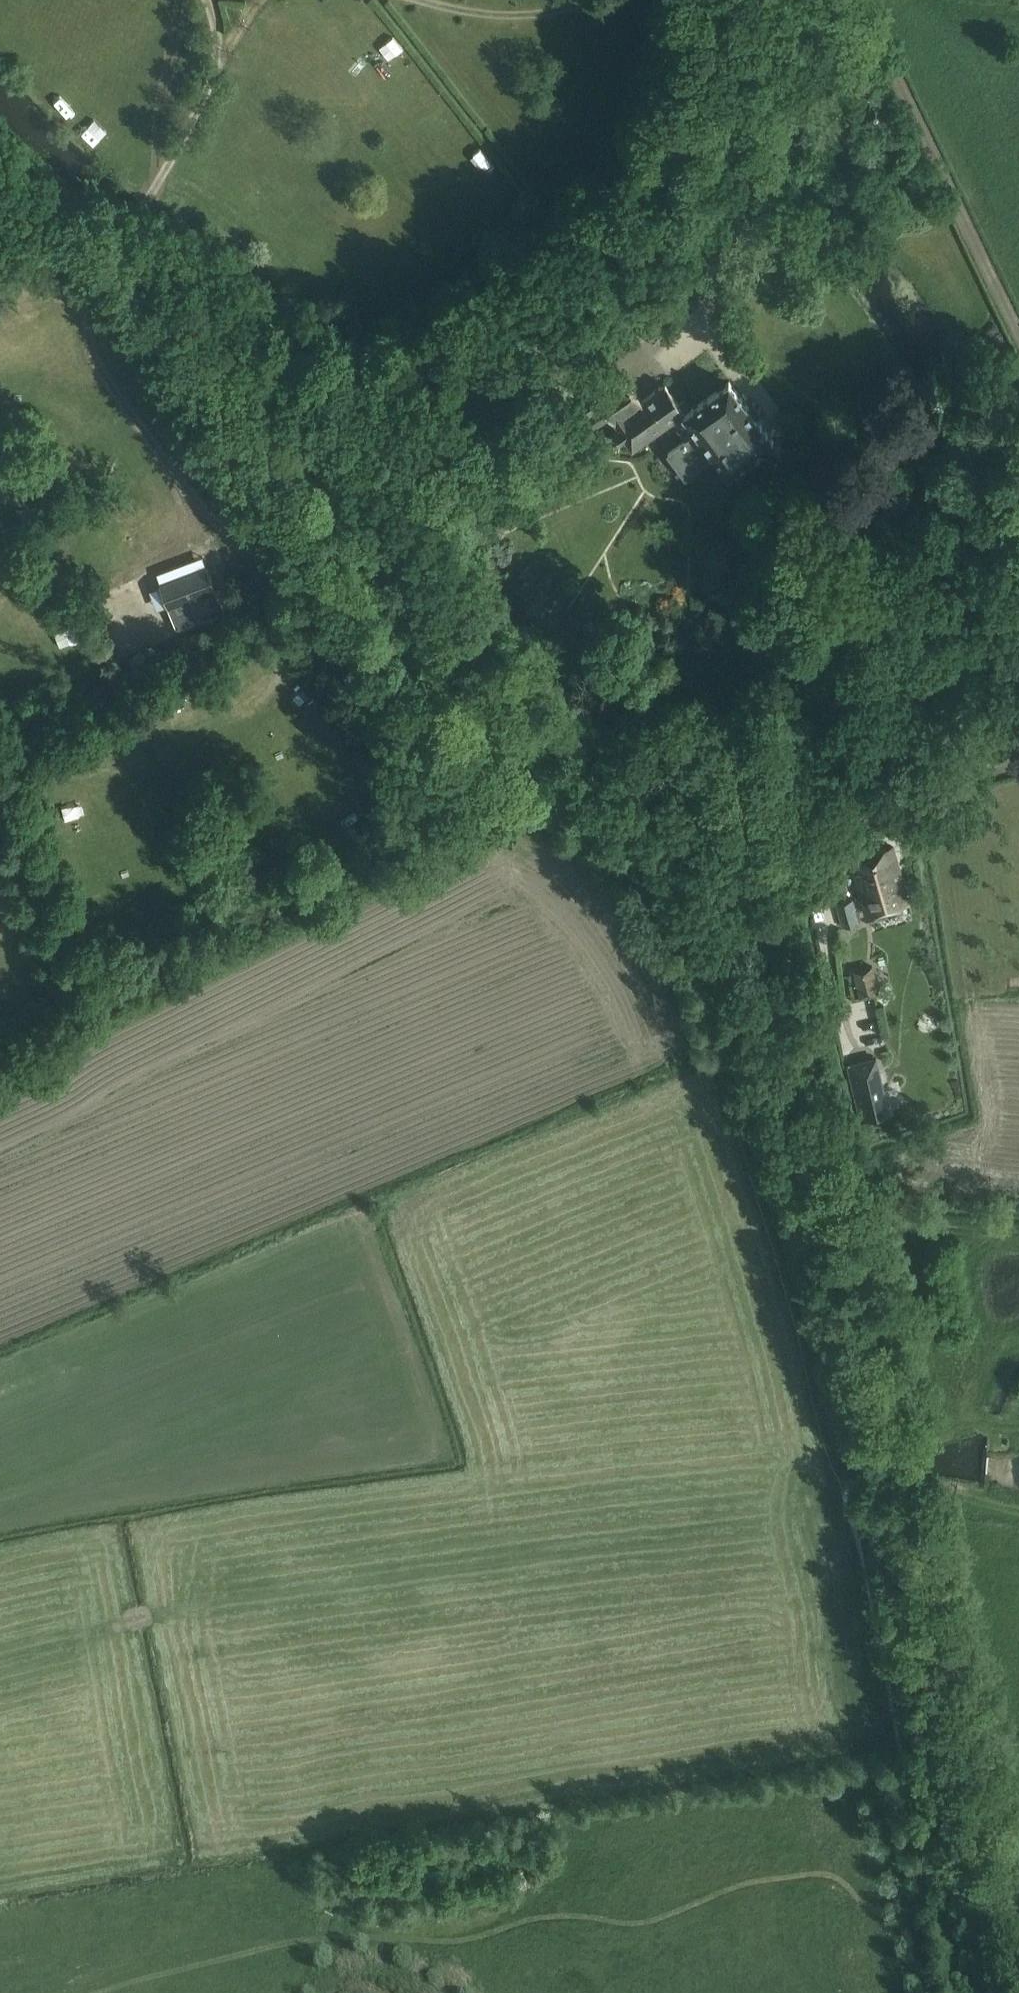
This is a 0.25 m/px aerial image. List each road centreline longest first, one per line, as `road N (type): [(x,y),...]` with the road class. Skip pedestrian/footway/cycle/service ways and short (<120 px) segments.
road 1 (track): [(1018,1970),(785,918),(803,849),(889,802),(1018,757)]
road 2 (track): [(85,307),(91,358),(135,425),(290,609),(295,628),(289,653),(249,709)]
road 3 (track): [(1018,336),(859,0)]

